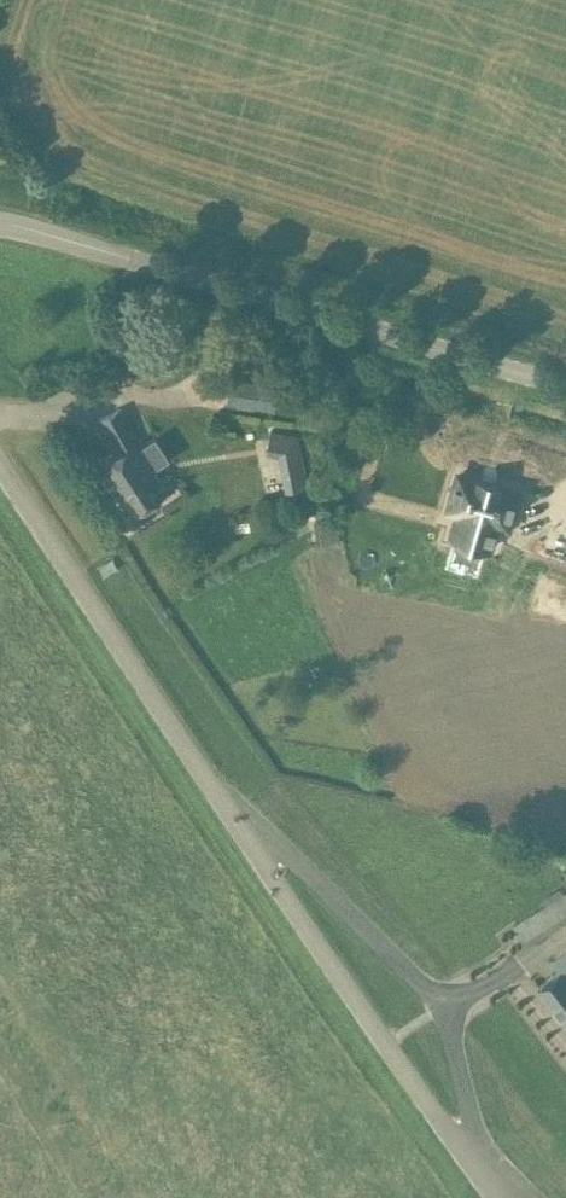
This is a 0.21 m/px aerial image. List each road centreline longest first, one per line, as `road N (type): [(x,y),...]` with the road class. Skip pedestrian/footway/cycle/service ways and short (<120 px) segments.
road 1 (tertiary): [(497,1197),(0,464)]
road 2 (tertiary): [(565,386),(0,223)]

